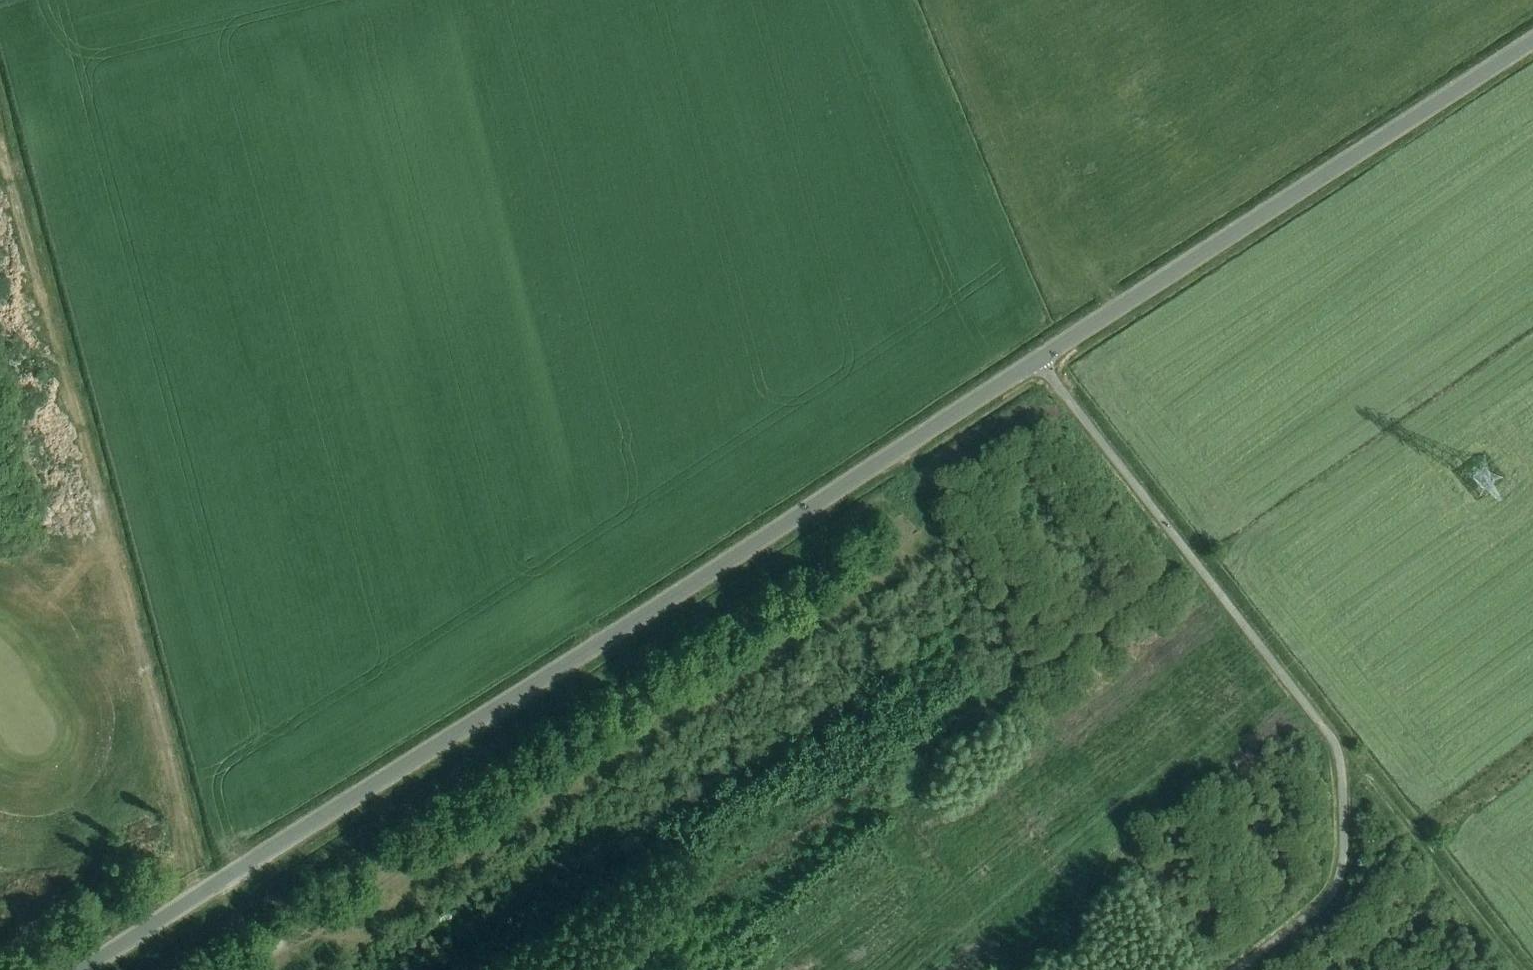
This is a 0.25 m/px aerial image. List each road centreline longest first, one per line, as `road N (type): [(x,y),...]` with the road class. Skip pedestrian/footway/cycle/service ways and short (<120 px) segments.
road 1 (unclassified): [(1532,40),(81,969)]

